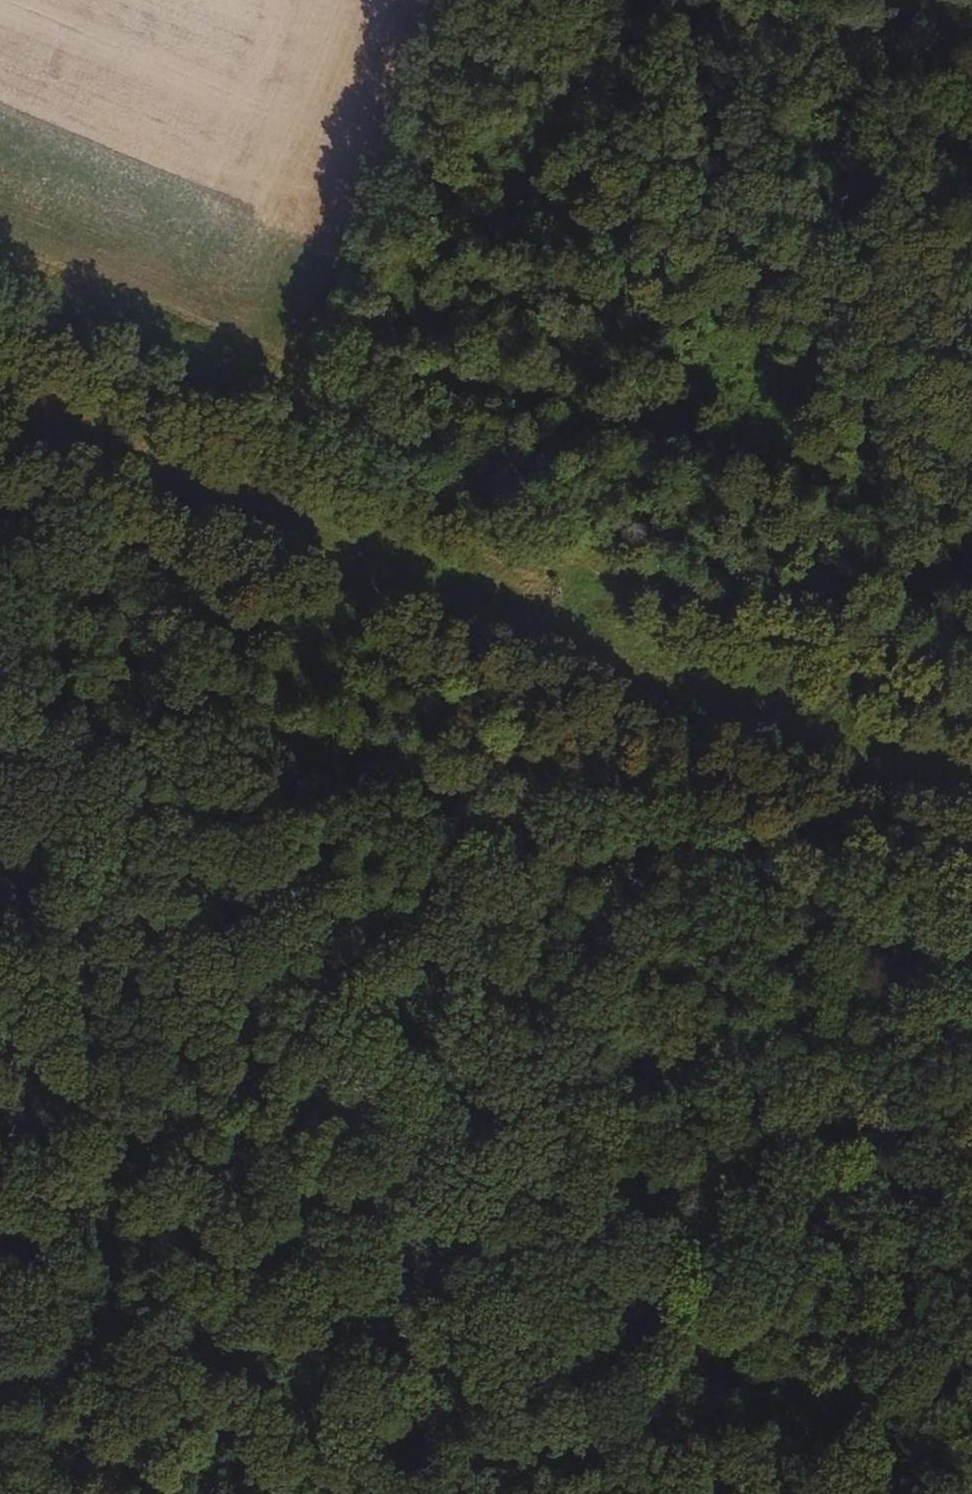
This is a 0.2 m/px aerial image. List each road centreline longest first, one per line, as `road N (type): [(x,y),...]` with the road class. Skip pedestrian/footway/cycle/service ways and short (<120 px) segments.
road 1 (track): [(0,1381),(619,1493)]

